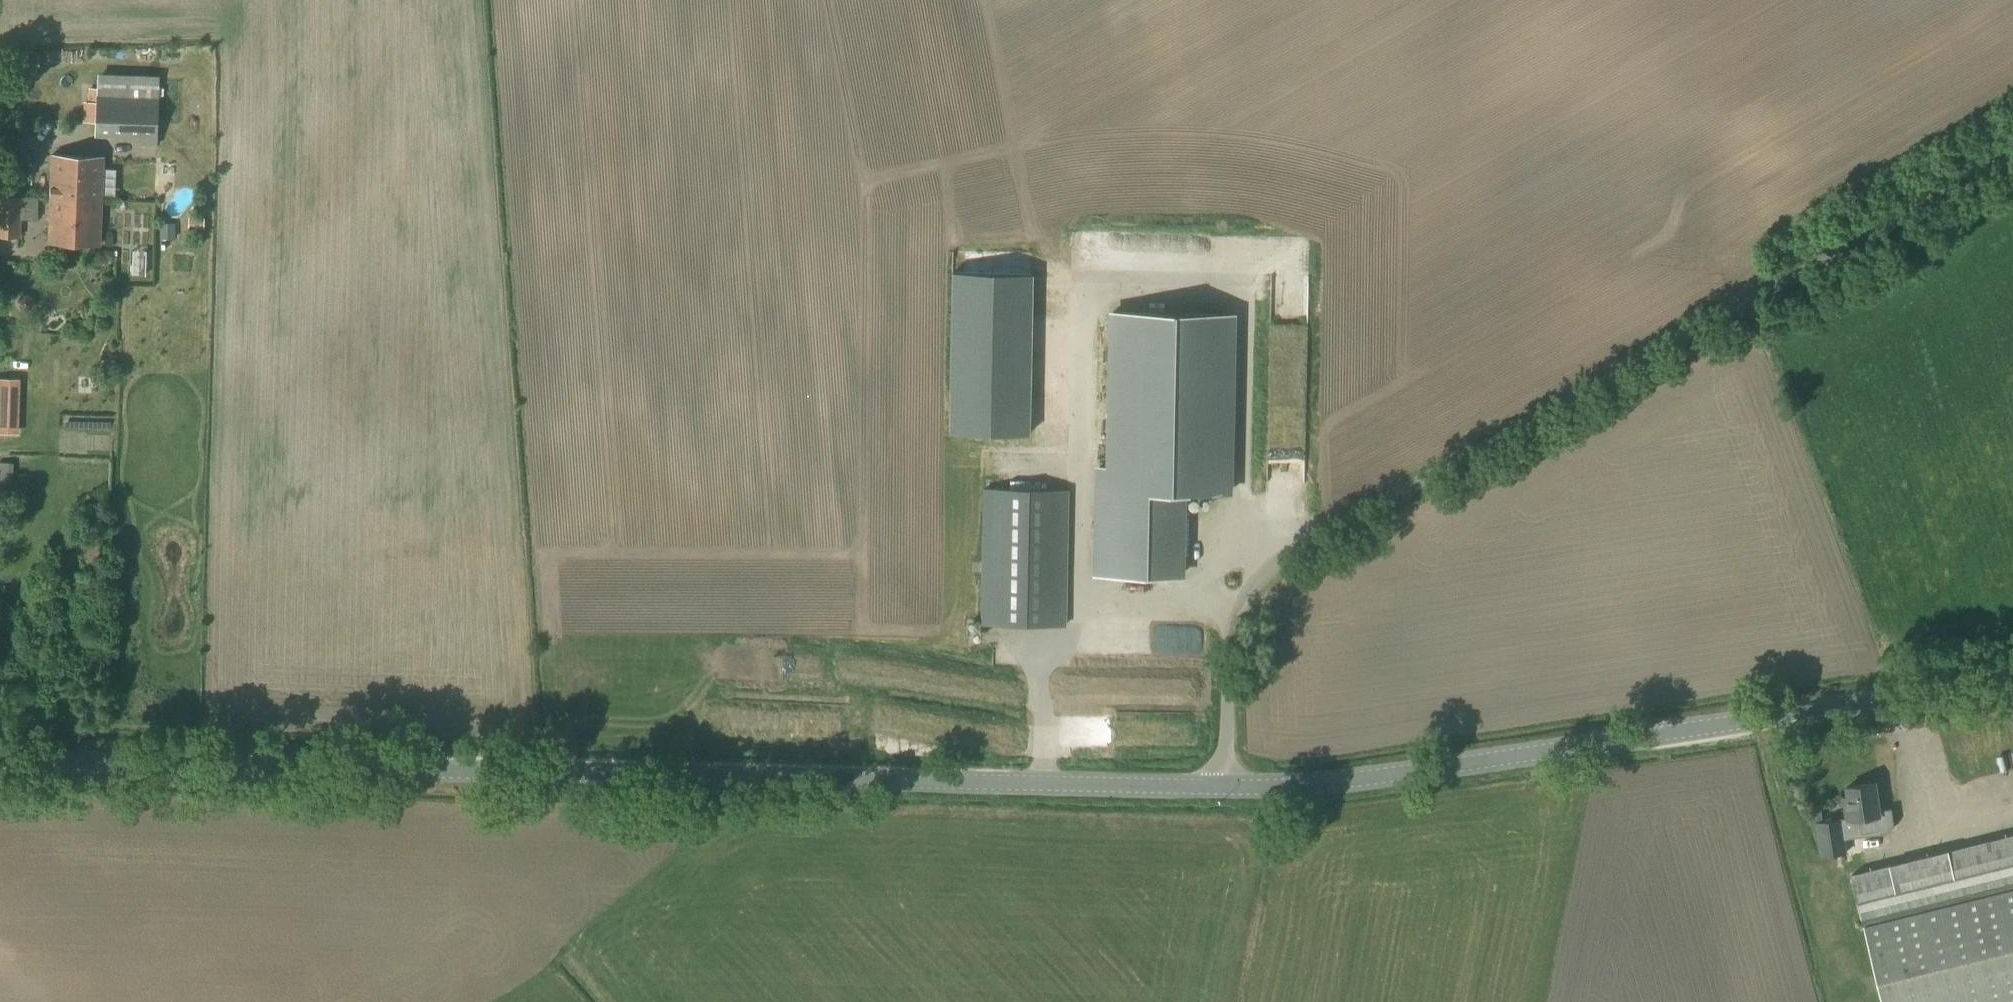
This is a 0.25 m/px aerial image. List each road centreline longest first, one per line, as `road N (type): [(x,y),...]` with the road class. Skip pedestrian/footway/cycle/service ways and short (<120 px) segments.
road 1 (secondary): [(0,764),(1229,788)]
road 2 (unclassified): [(1229,788),(1230,622),(1263,571),(2012,156)]
road 3 (secondary): [(1229,788),(1382,775),(2012,674)]

